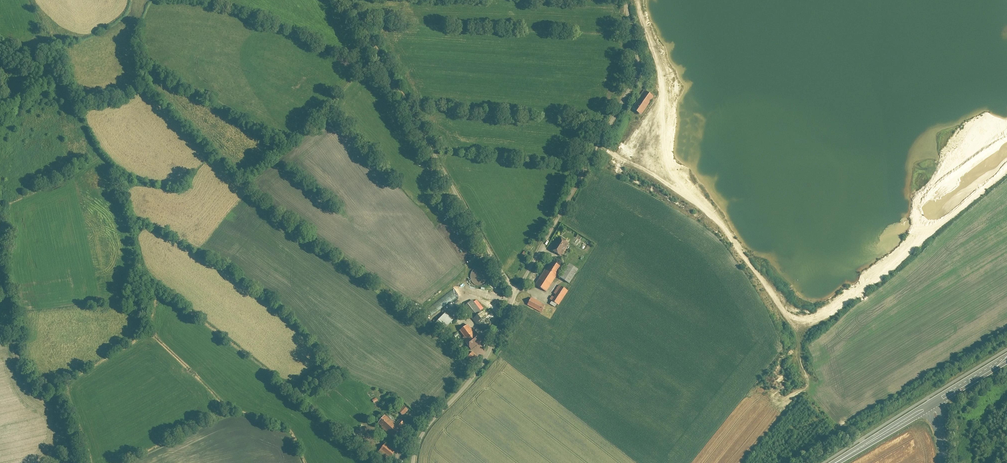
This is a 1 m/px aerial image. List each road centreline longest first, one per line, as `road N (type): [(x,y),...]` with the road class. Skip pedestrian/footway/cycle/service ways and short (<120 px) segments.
road 1 (residential): [(517,293),(345,0)]
road 2 (residential): [(517,293),(640,72),(625,0)]
road 3 (residential): [(413,462),(435,416),(486,360),(517,293)]

